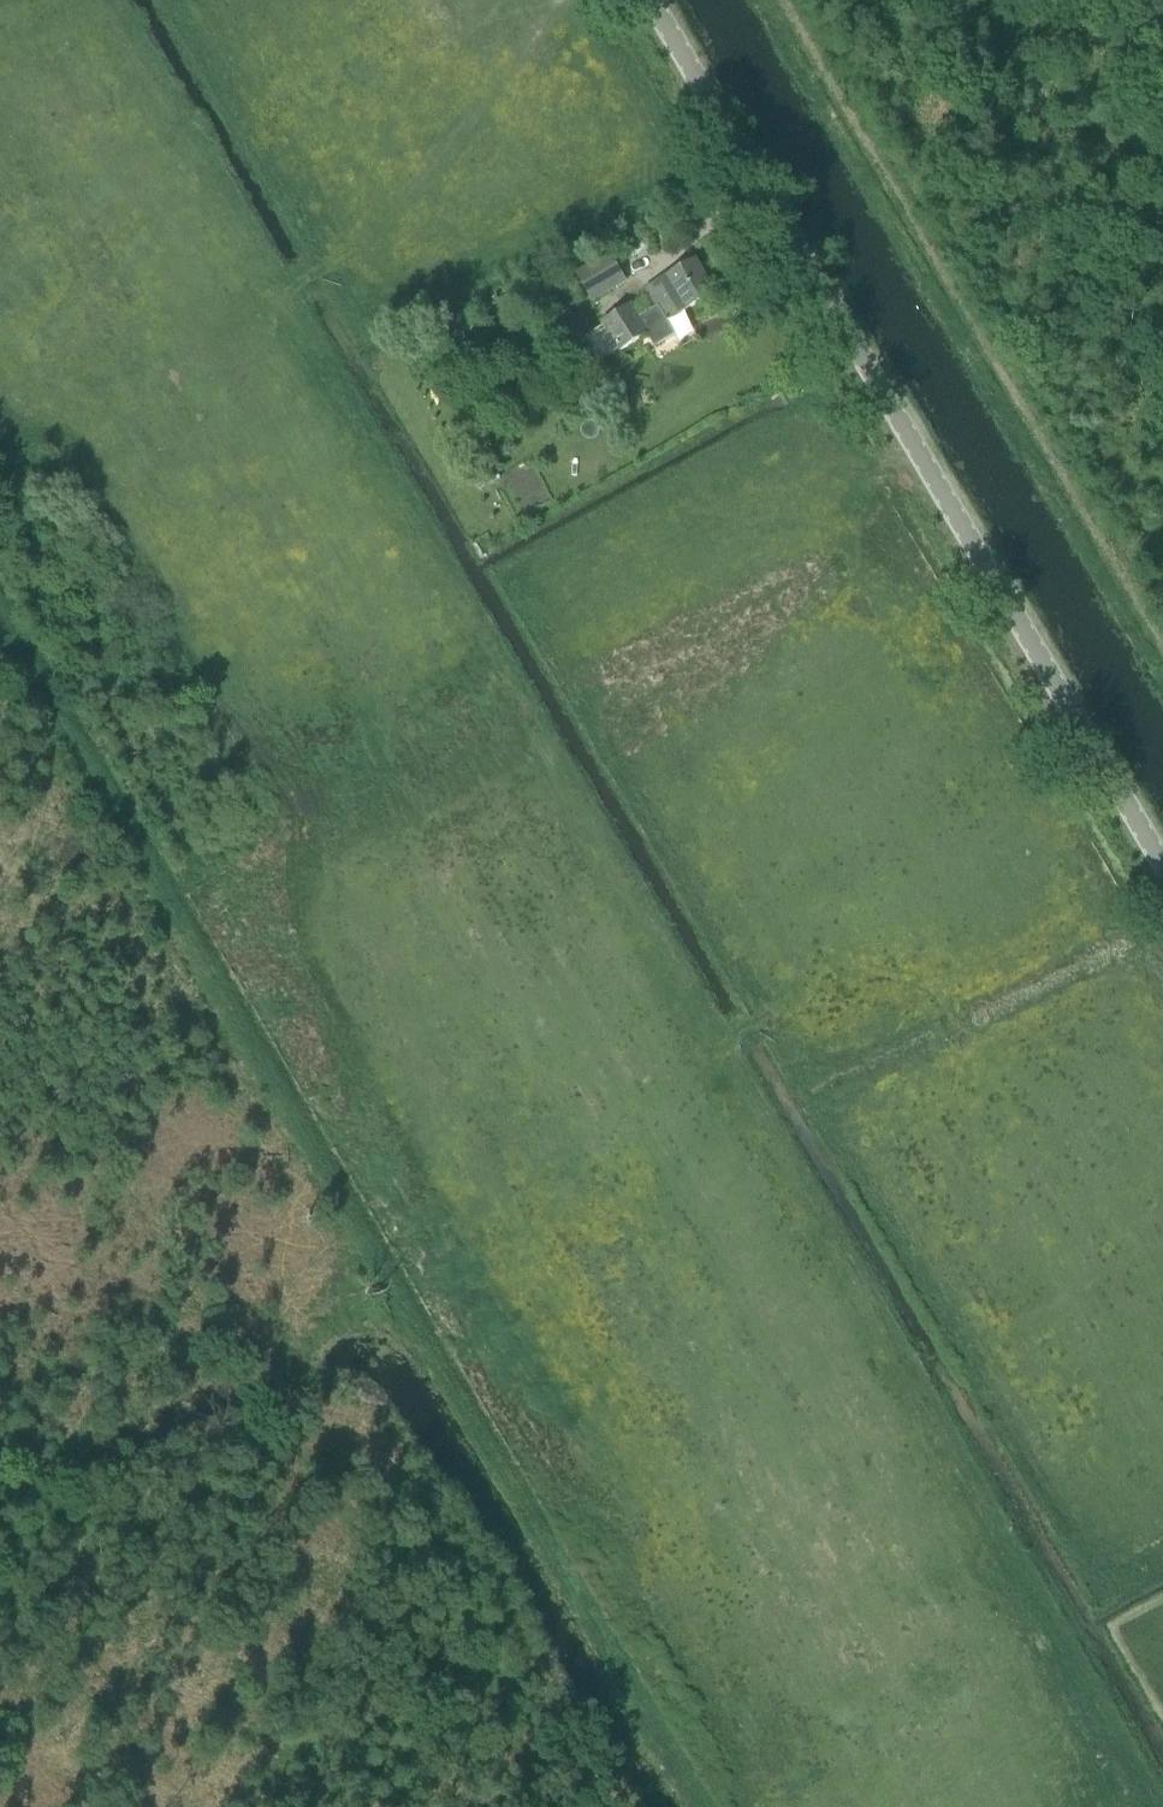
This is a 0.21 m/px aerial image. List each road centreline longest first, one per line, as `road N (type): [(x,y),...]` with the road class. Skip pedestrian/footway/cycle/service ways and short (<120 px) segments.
road 1 (tertiary): [(1162,875),(645,0)]

